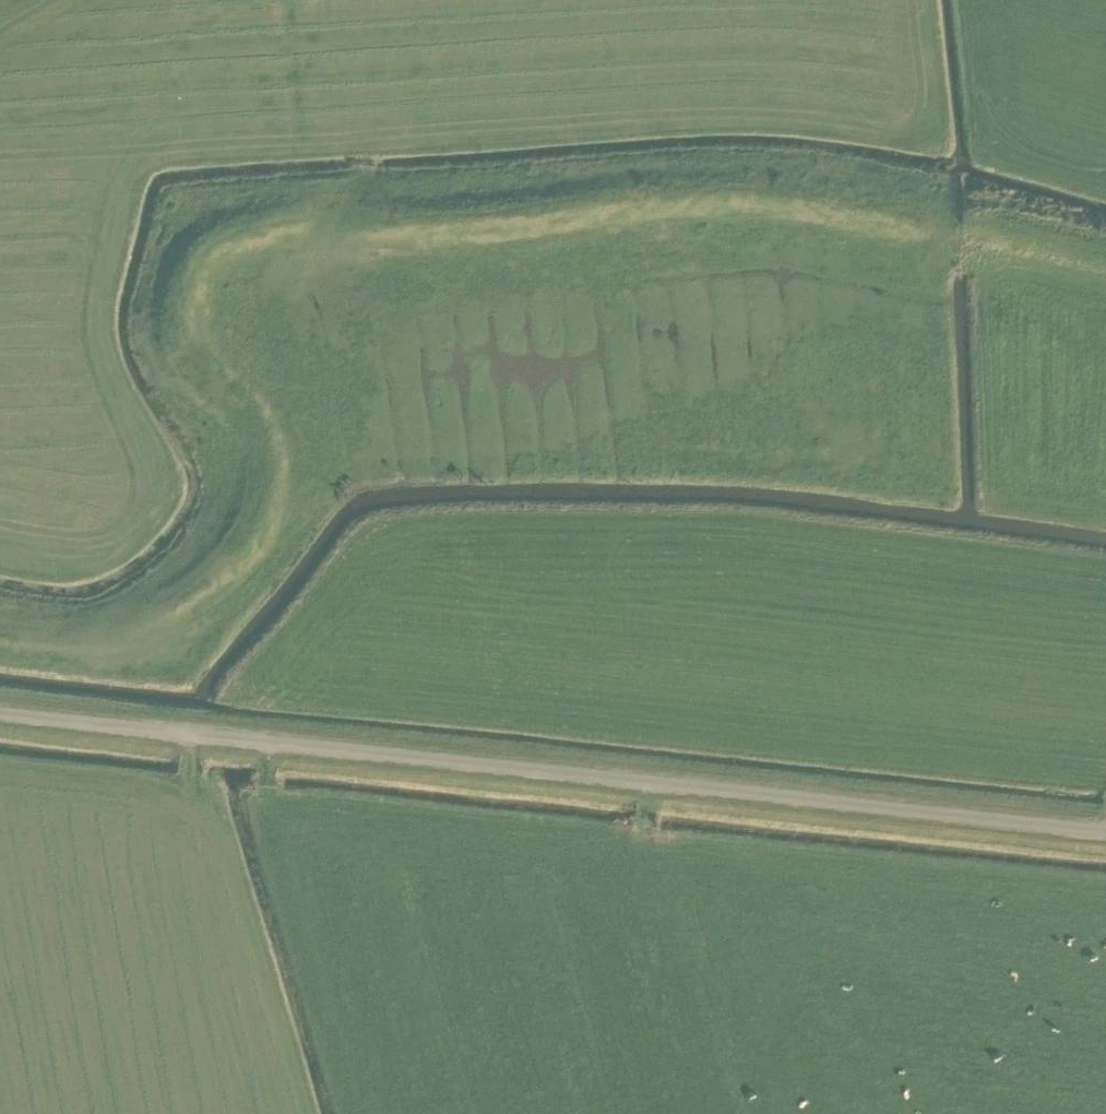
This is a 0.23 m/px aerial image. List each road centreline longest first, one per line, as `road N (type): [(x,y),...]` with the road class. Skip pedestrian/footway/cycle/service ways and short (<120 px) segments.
road 1 (unclassified): [(1105,831),(0,714)]

